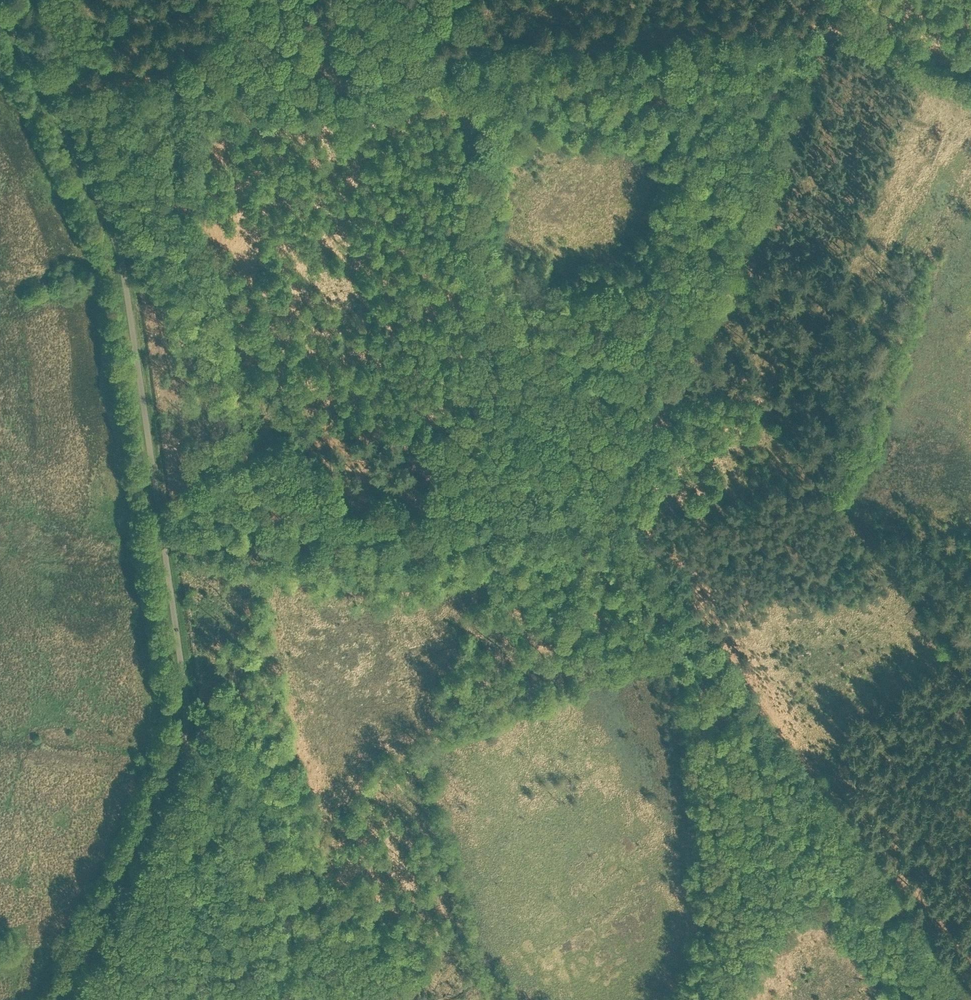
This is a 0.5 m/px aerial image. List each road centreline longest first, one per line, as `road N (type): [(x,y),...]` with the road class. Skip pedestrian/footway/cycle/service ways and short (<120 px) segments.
road 1 (unclassified): [(66,999),(178,756),(184,685),(118,245),(0,3)]
road 2 (track): [(837,0),(735,283),(611,499),(419,551),(370,554),(163,538)]
road 3 (track): [(970,92),(828,26),(41,87)]
road 4 (track): [(970,999),(611,499)]
road 5 (track): [(366,999),(304,890),(184,738)]

